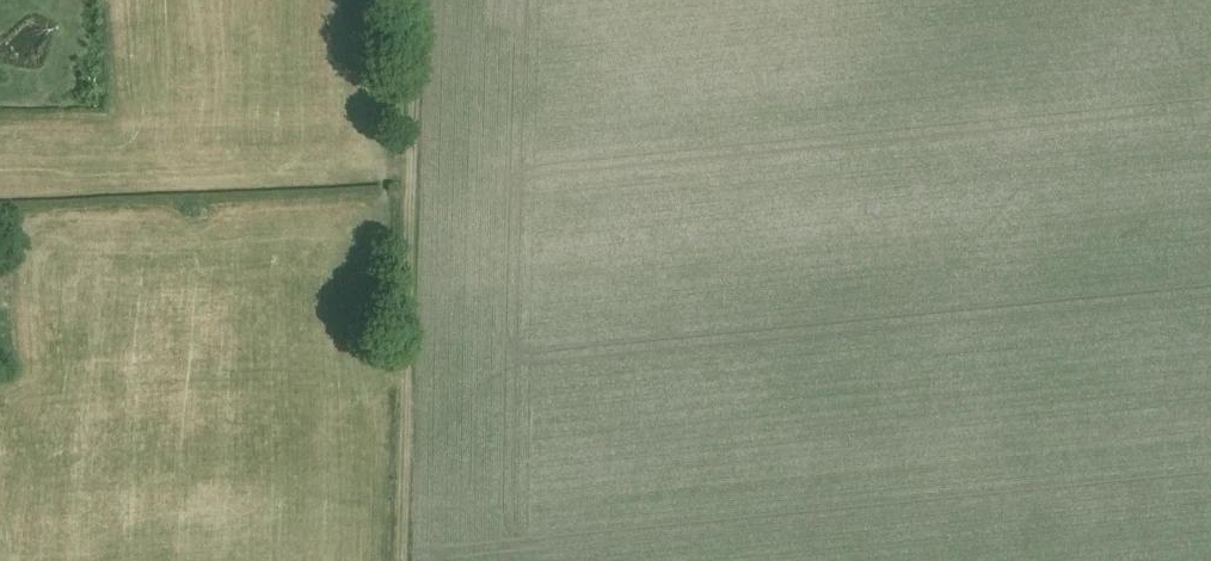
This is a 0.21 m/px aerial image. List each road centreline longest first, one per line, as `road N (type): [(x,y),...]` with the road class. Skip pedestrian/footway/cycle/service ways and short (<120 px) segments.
road 1 (track): [(402,560),(419,0)]

